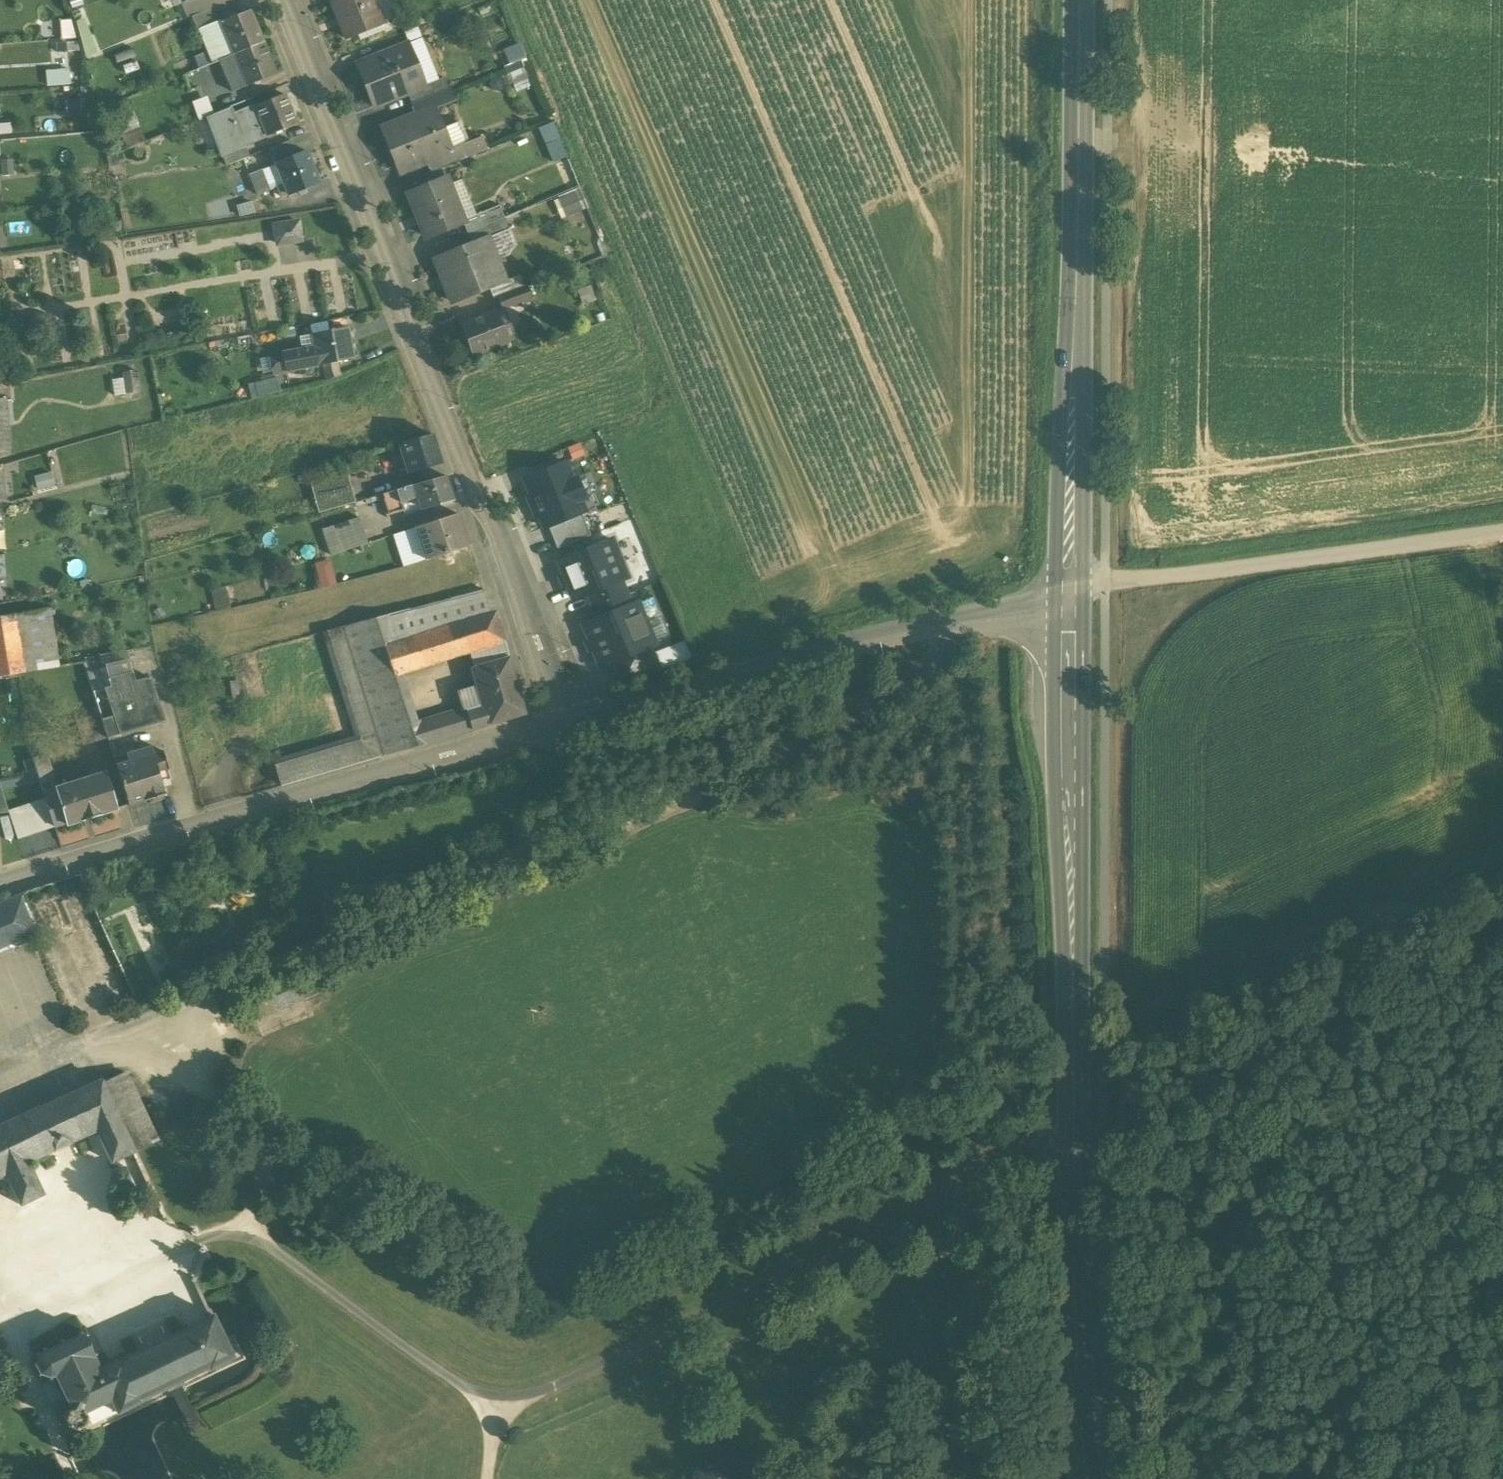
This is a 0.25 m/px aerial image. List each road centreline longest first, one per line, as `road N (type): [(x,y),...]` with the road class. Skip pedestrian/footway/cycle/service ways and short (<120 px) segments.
road 1 (primary): [(1089,1478),(1076,1202),(1070,605)]
road 2 (residential): [(566,722),(280,0)]
road 3 (primary): [(1070,605),(1079,0)]
road 4 (residential): [(566,722),(0,884)]
road 5 (residential): [(1070,605),(889,636),(566,722)]
road 6 (track): [(1070,581),(1166,577),(1502,533)]

